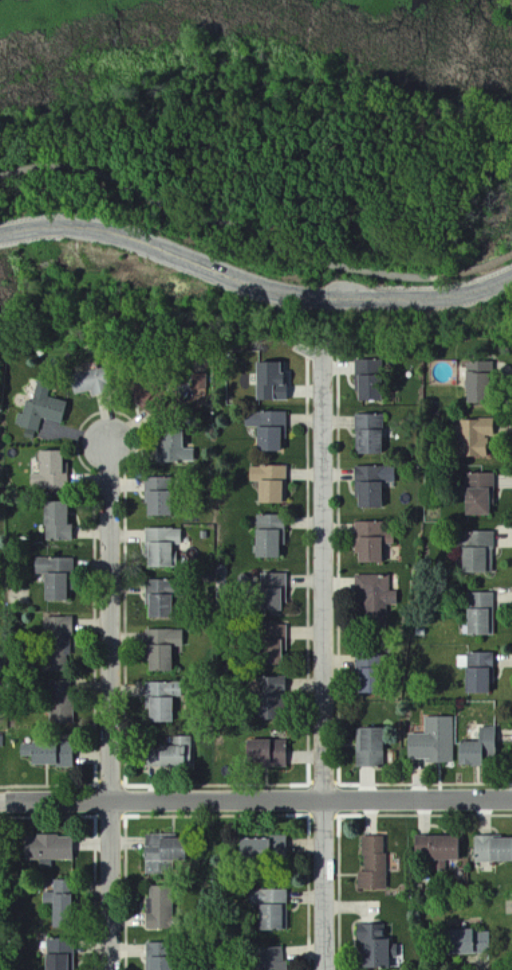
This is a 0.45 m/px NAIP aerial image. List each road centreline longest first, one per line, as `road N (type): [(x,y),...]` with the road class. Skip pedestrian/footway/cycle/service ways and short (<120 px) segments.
road 1 (residential): [(326,969),(323,355)]
road 2 (residential): [(0,233),(93,226),(282,291),(447,296),(511,276)]
road 3 (residential): [(114,969),(114,447)]
road 4 (residential): [(511,799),(0,802)]

